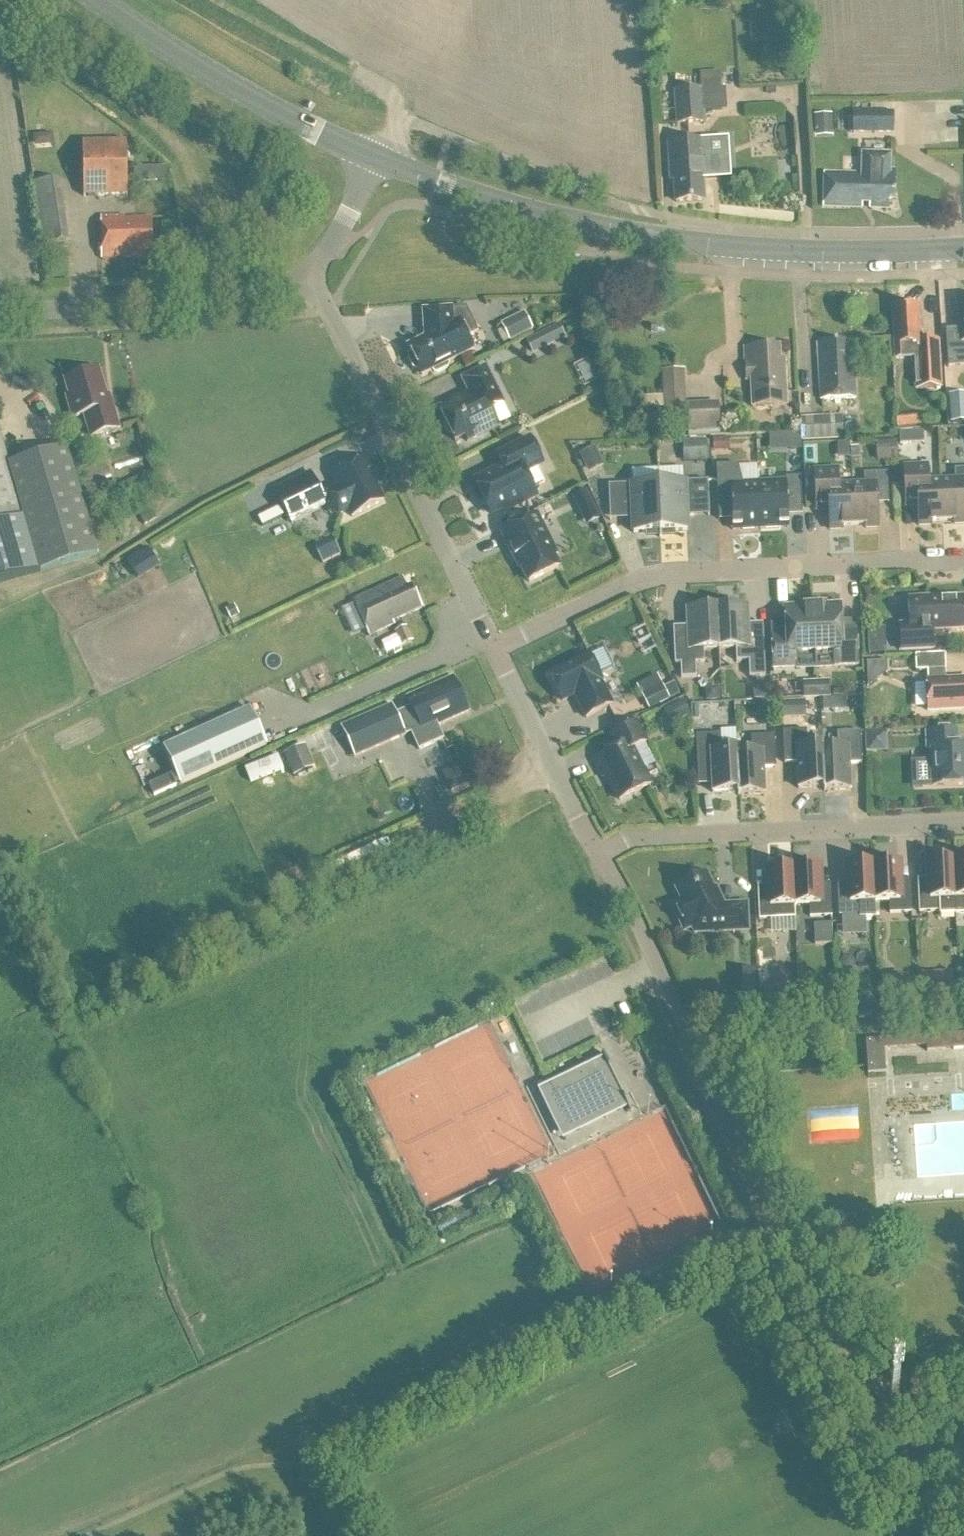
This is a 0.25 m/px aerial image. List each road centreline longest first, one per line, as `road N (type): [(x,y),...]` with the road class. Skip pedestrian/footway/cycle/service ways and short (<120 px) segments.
road 1 (unclassified): [(912,1476),(883,1452),(598,860)]
road 2 (primary): [(963,251),(741,249),(619,233),(375,161)]
road 3 (residential): [(493,650),(675,574),(963,564)]
road 4 (unclassified): [(493,650),(307,275)]
road 5 (residential): [(598,860),(630,839),(963,823)]
road 6 (primary): [(375,161),(214,80),(92,0)]
road 7 (residential): [(0,315),(242,298),(307,275)]
road 8 (unclassified): [(598,860),(493,650)]
road 9 (unclassified): [(307,275),(375,161)]

